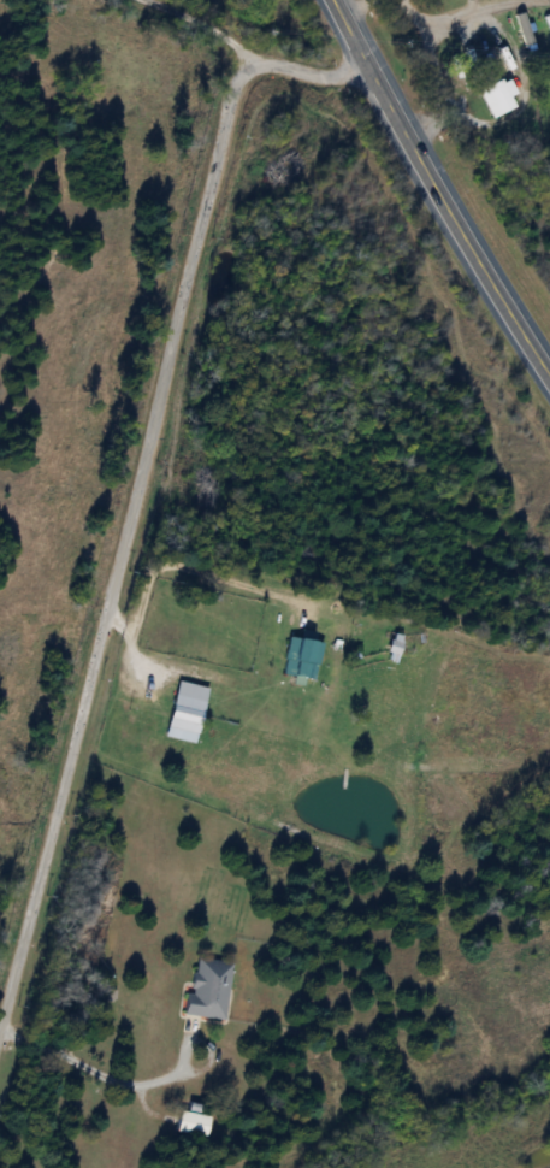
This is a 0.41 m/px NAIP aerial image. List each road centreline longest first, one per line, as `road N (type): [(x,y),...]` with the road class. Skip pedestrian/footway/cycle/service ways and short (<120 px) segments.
road 1 (residential): [(0,1021),(227,105),(250,67),(312,77),(366,64)]
road 2 (primary): [(549,365),(455,223),(366,64)]

